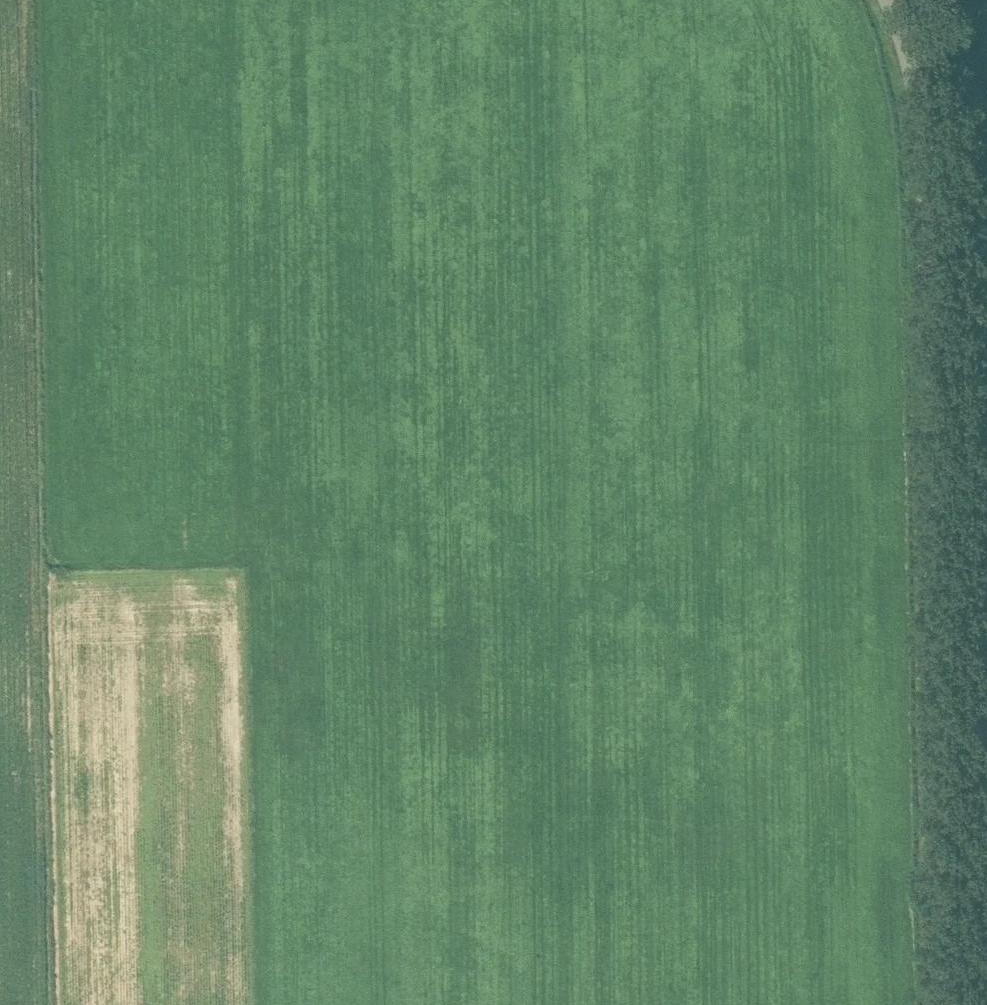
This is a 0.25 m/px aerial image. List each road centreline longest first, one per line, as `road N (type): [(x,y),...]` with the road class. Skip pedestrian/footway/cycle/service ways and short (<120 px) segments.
road 1 (unclassified): [(940,1004),(925,181),(921,108),(889,0)]

